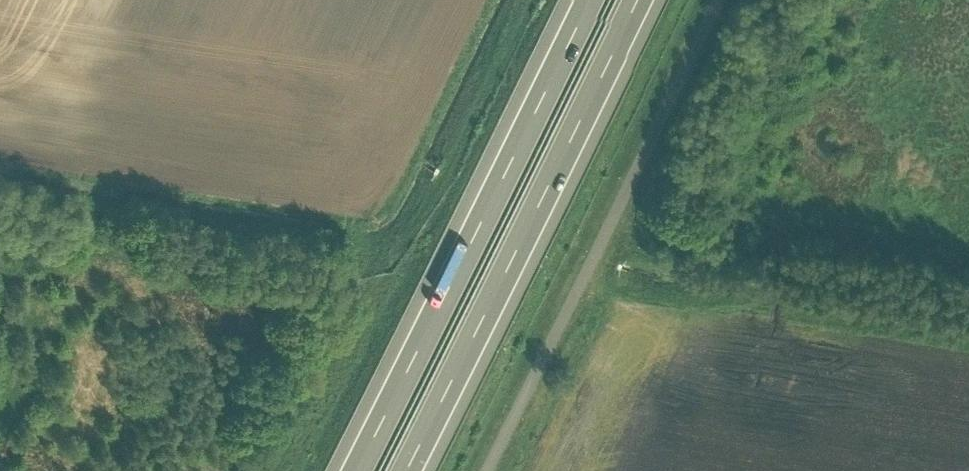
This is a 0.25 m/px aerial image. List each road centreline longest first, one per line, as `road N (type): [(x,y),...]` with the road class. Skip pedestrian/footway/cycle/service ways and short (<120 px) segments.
road 1 (unclassified): [(714,0),(479,470)]
road 2 (motorway): [(587,0),(355,470)]
road 3 (motorway): [(404,470),(634,0)]

